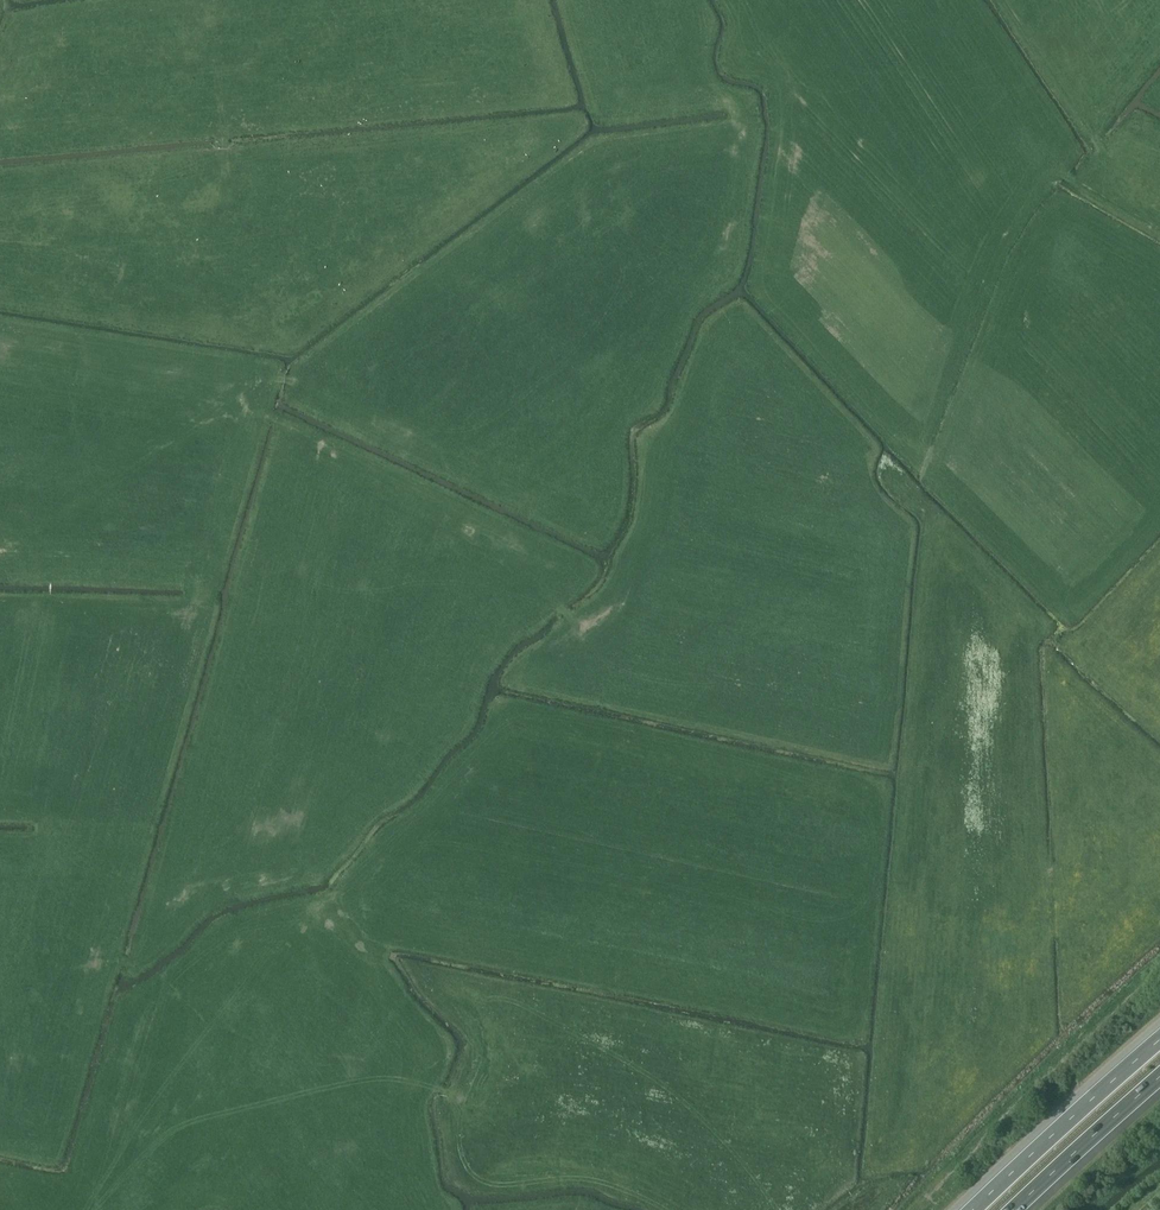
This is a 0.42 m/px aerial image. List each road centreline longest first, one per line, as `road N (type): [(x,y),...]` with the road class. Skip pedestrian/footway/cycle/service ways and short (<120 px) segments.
road 1 (motorway): [(1159,1041),(974,1209)]
road 2 (motorway): [(1014,1209),(1159,1079)]

